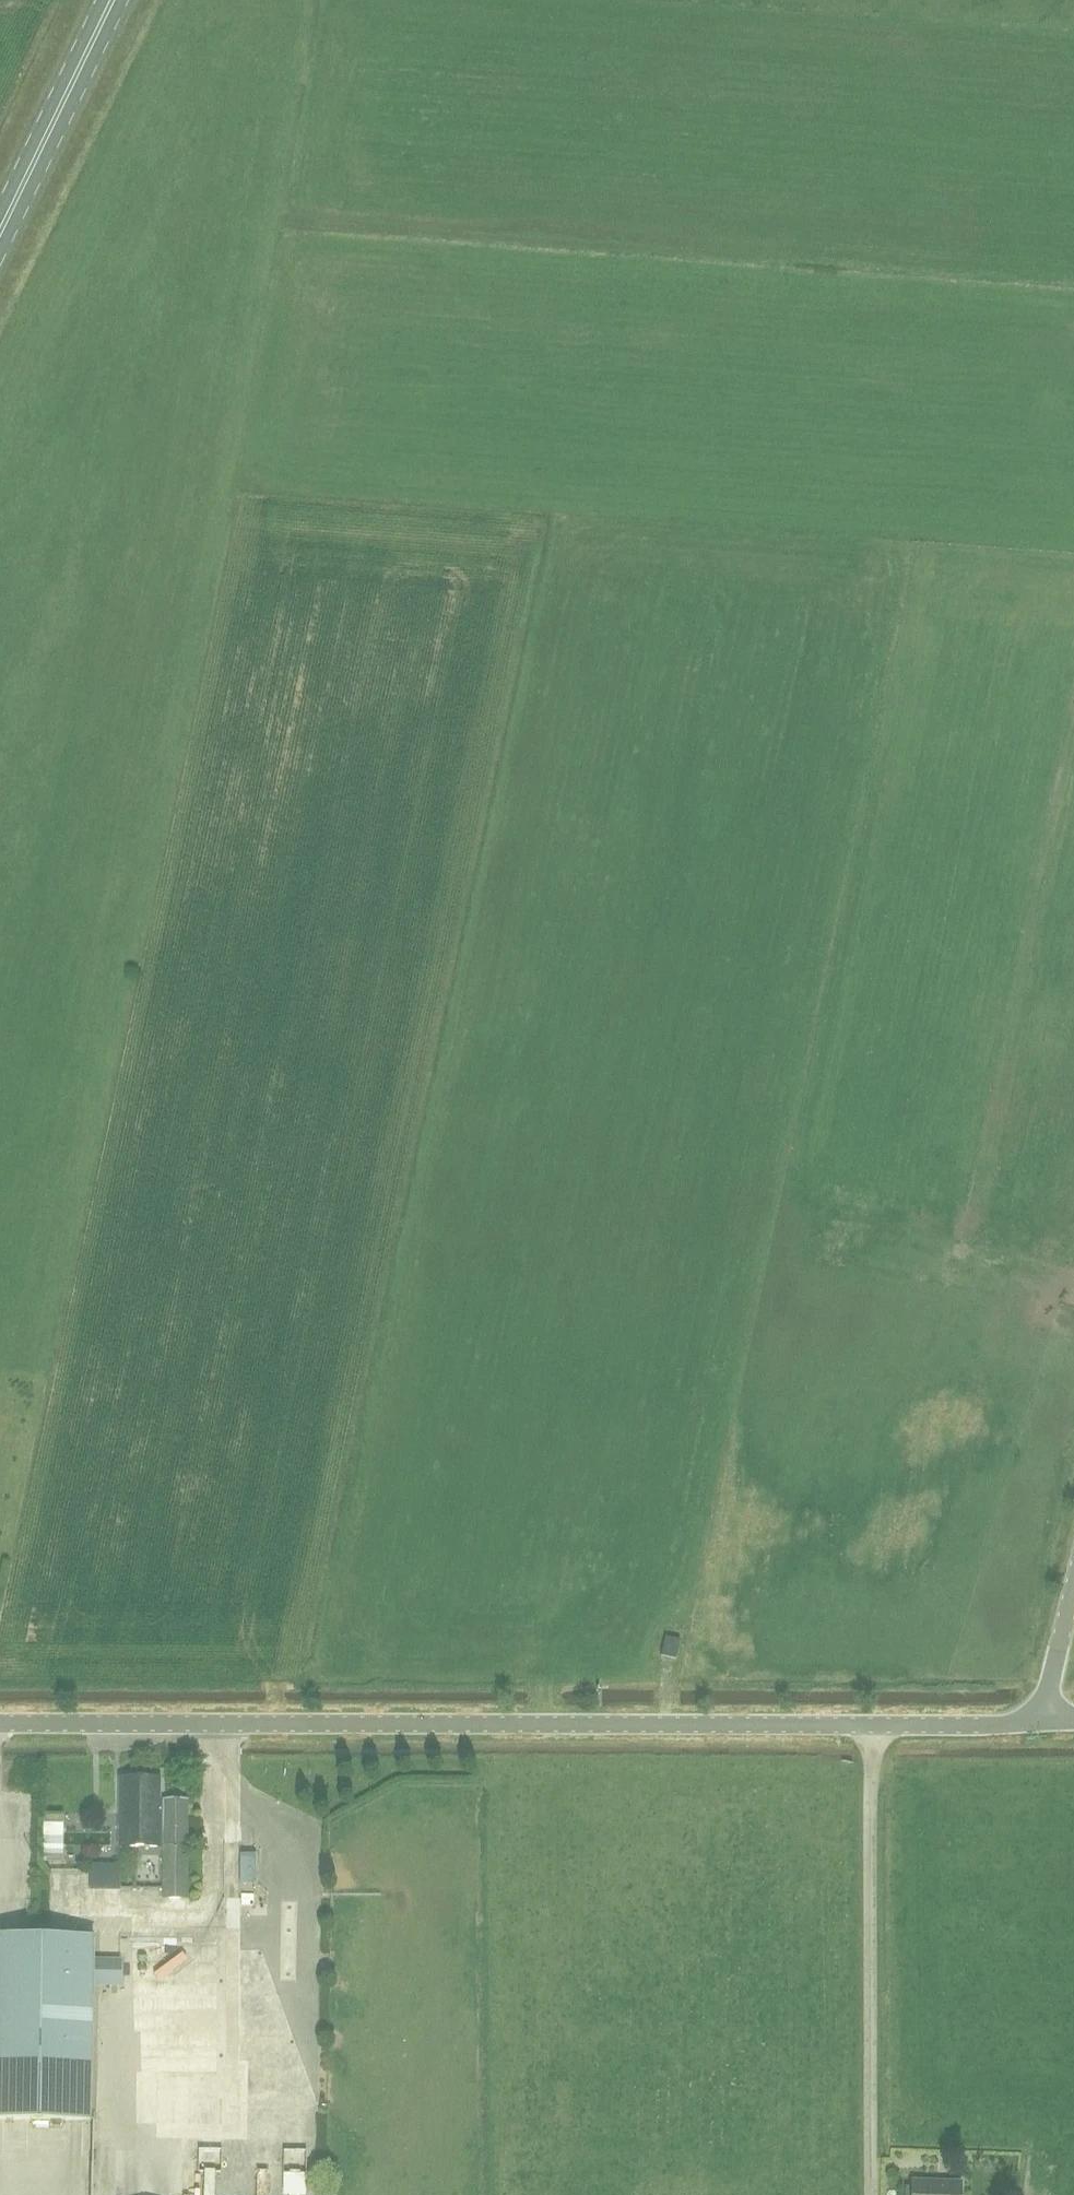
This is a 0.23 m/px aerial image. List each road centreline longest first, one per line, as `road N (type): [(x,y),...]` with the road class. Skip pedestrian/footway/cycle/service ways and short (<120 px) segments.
road 1 (unclassified): [(1043,1720),(0,1721)]
road 2 (primary): [(0,233),(113,0)]
road 3 (unclassified): [(1043,1720),(1073,1592)]

